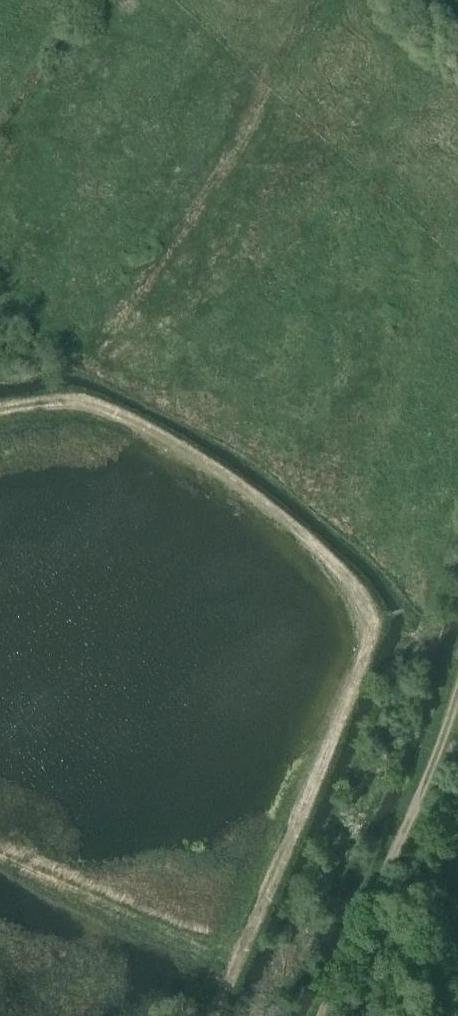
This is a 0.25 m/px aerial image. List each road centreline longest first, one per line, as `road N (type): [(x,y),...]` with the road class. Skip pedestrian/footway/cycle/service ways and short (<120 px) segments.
road 1 (track): [(306,1015),(421,779),(457,664)]

